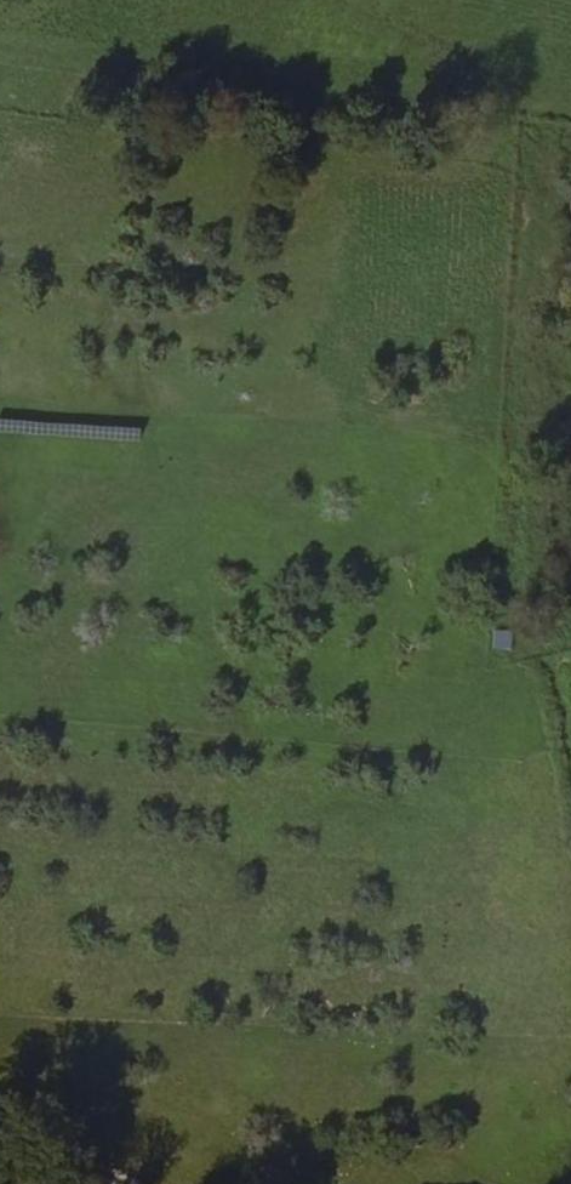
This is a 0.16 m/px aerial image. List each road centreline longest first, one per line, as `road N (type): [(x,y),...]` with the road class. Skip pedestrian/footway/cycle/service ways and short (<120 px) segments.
road 1 (track): [(0,1116),(156,1183)]

